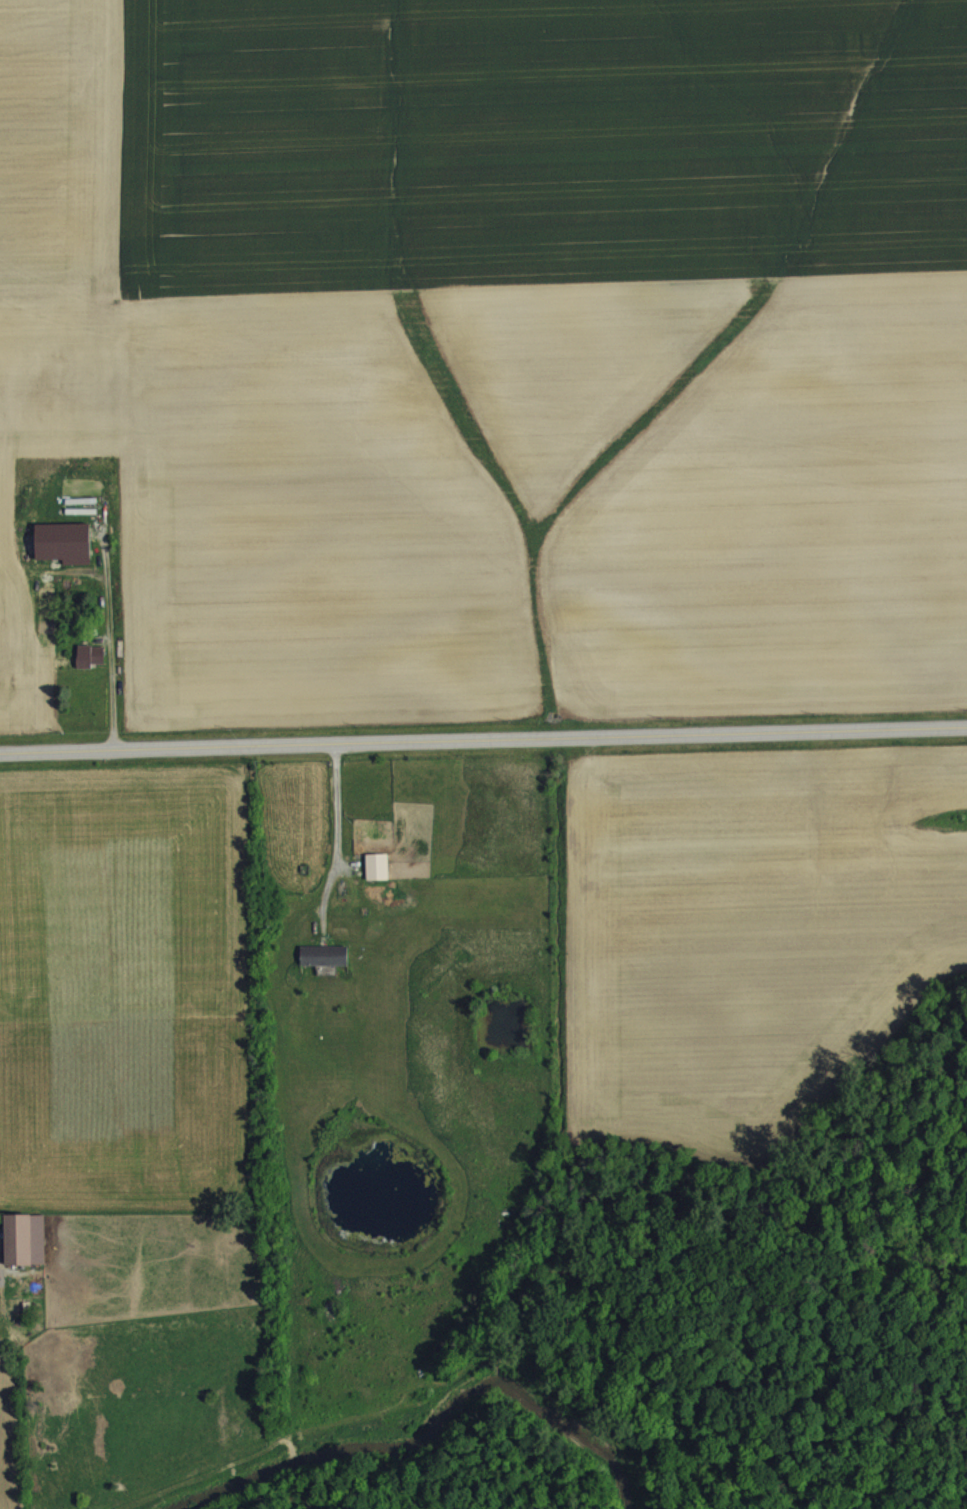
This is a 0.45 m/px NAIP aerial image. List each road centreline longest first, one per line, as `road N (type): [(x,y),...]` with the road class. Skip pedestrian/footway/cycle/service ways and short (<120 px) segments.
road 1 (residential): [(0,753),(966,729)]

